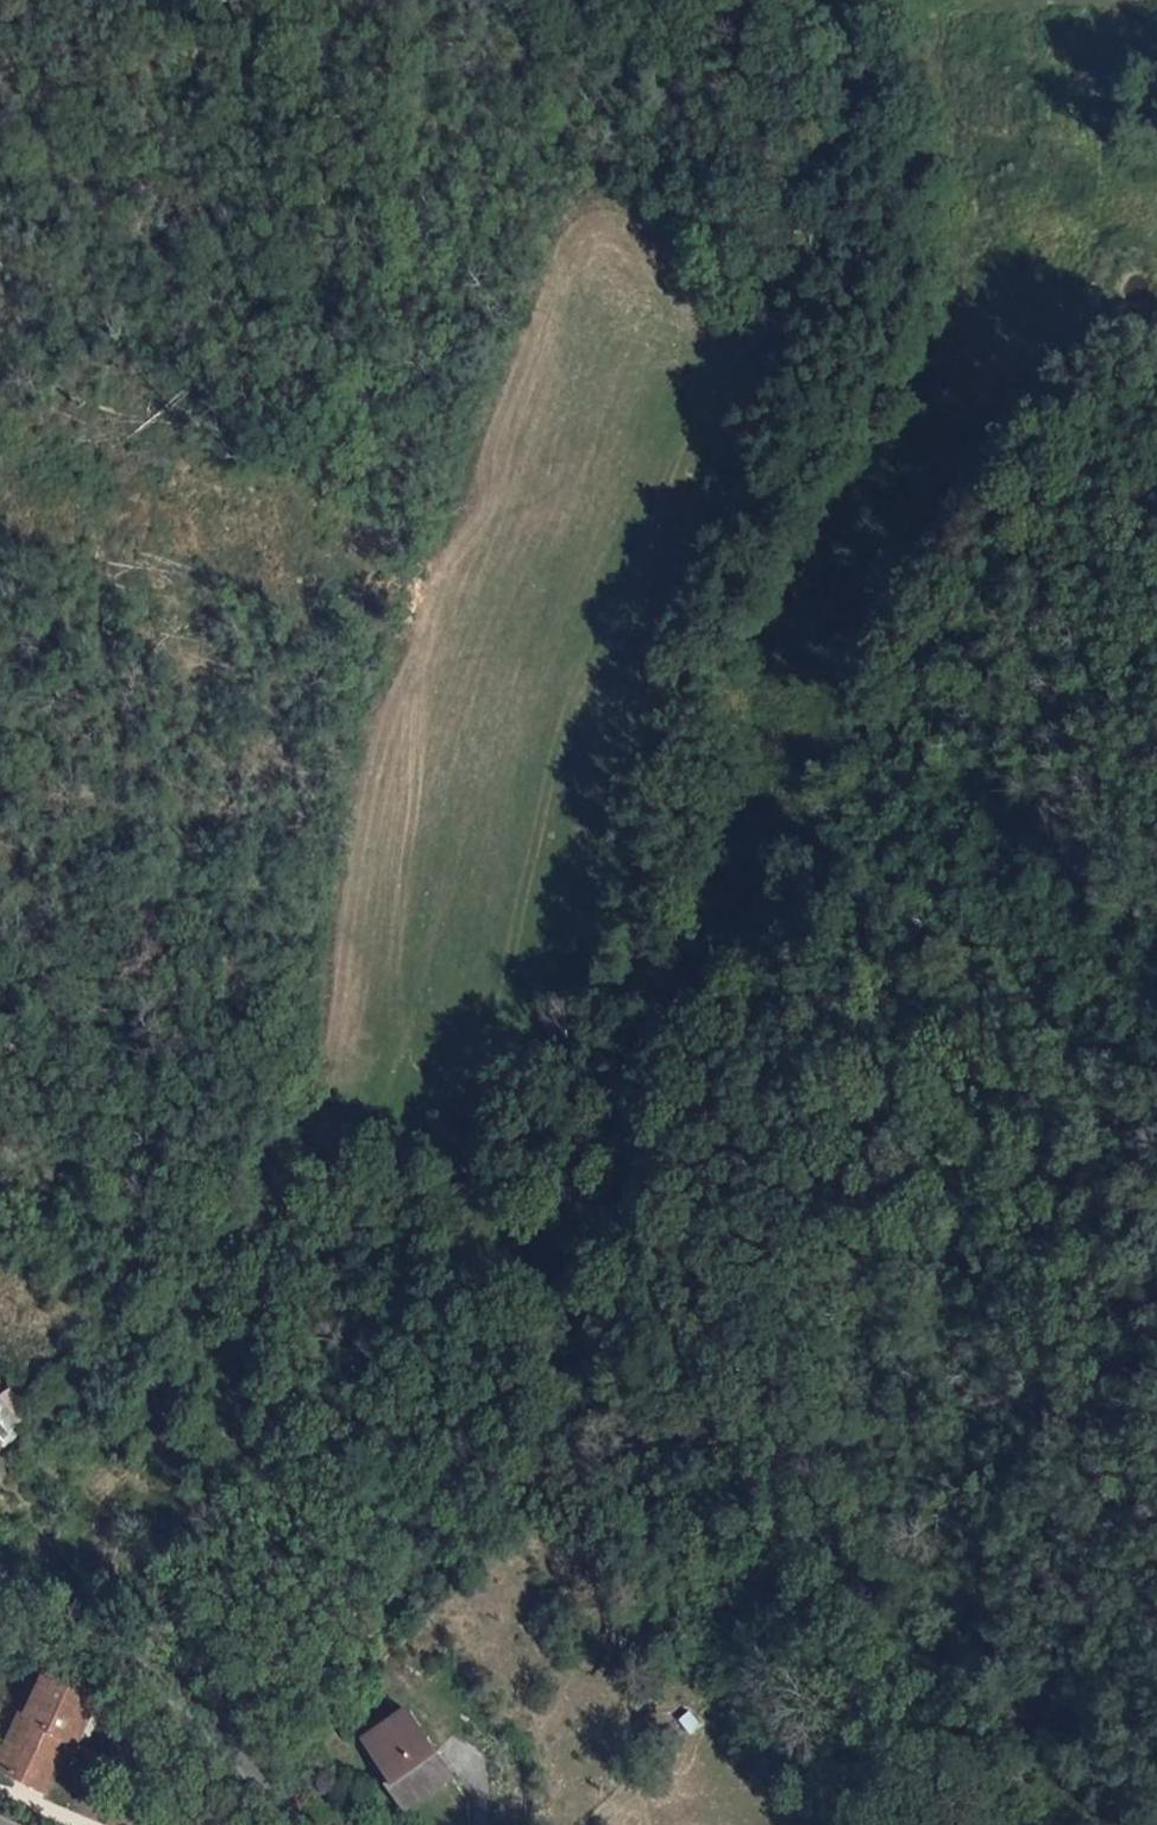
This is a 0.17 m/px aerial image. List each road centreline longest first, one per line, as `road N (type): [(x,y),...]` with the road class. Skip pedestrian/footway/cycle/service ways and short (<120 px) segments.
road 1 (residential): [(0,1576),(44,1590),(137,1654),(296,1824)]

